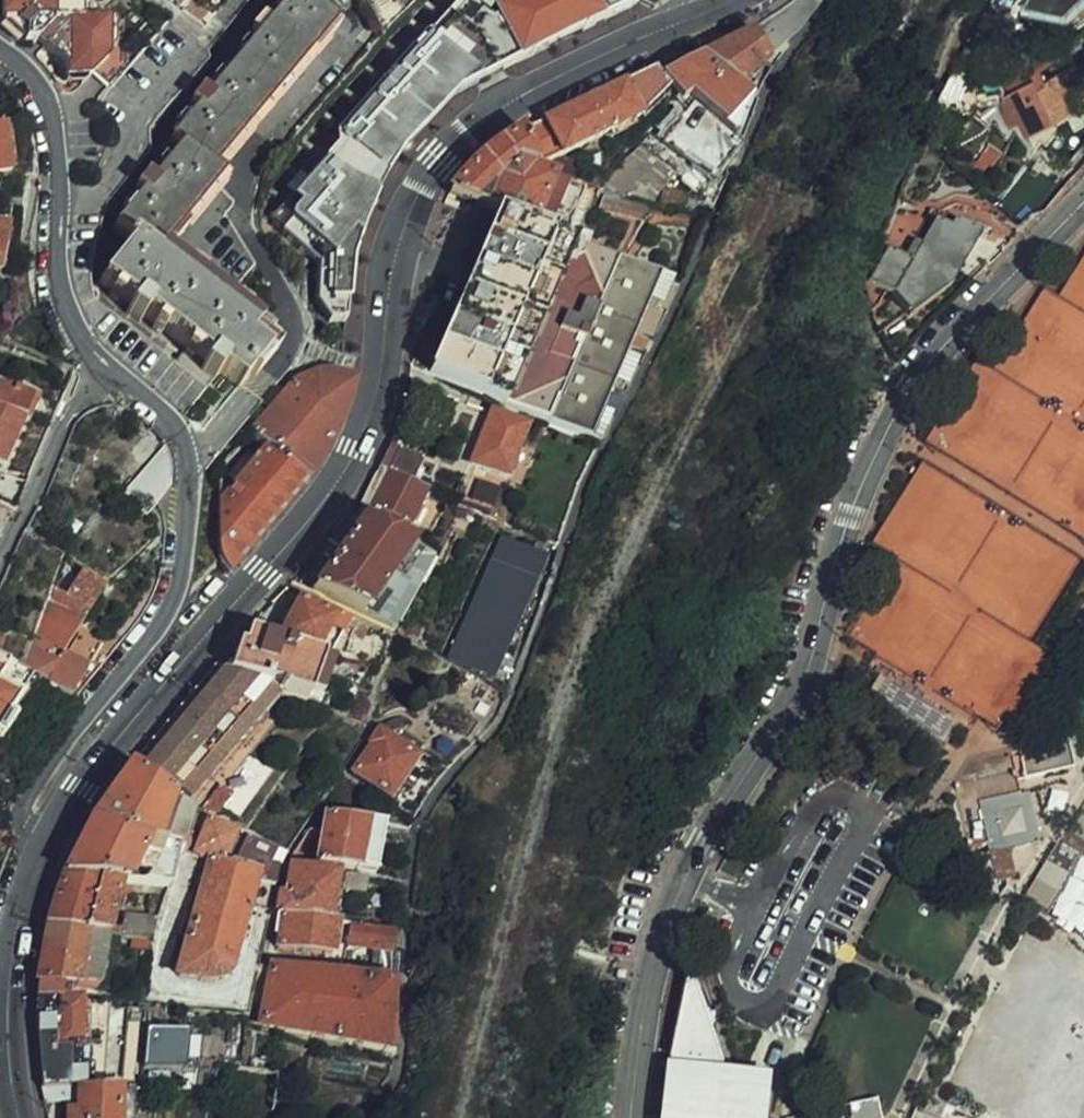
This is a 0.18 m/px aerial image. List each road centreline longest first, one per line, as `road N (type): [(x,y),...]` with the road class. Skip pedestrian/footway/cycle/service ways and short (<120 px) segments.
road 1 (secondary): [(51,831),(93,768),(319,510),(359,451),(379,394),(405,224),(442,156),(511,101),(727,0)]
road 2 (residential): [(1083,206),(910,387),(884,438),(811,670),(684,872),(663,923),(641,1060),(641,1117)]
road 3 (residential): [(109,369),(175,433),(184,453),(190,474),(178,593),(157,633),(41,776),(30,813),(51,831)]
road 4 (residential): [(0,41),(39,86),(50,116),(61,287),(79,333),(109,369)]
road 5 (secondary): [(20,1117),(10,1044),(14,943),(51,831)]
road 6 (residential): [(0,561),(61,425),(109,369)]

